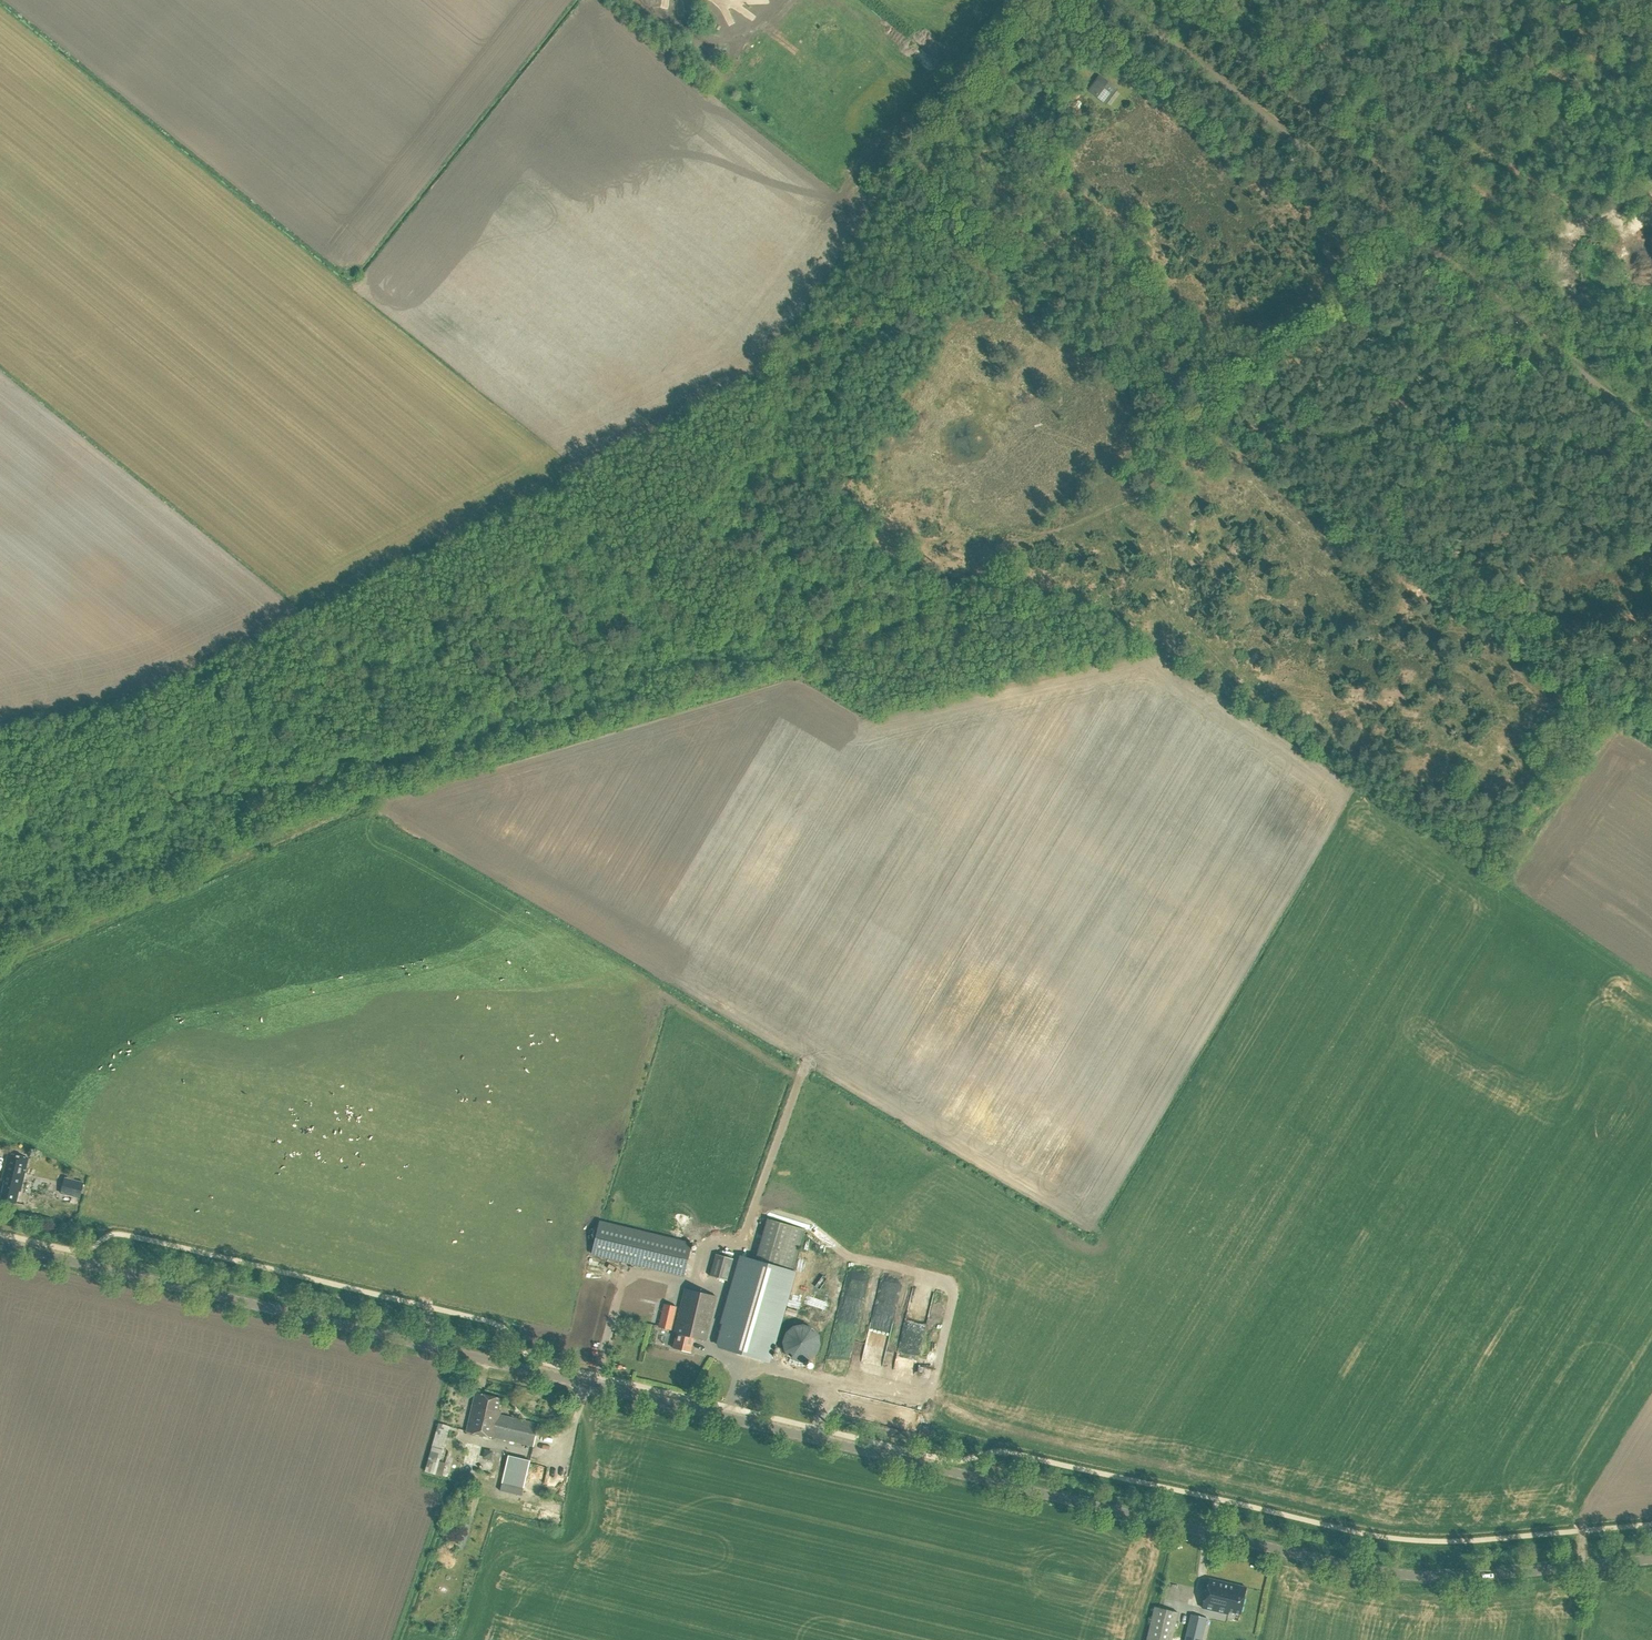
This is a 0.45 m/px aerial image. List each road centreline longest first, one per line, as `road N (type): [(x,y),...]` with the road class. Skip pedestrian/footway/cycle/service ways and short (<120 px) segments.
road 1 (tertiary): [(1651,1559),(1488,1575),(1358,1568),(0,1244)]
road 2 (unclassified): [(1651,428),(1118,0)]
road 3 (track): [(1501,308),(1371,428),(1343,437),(1267,432),(1226,449)]

